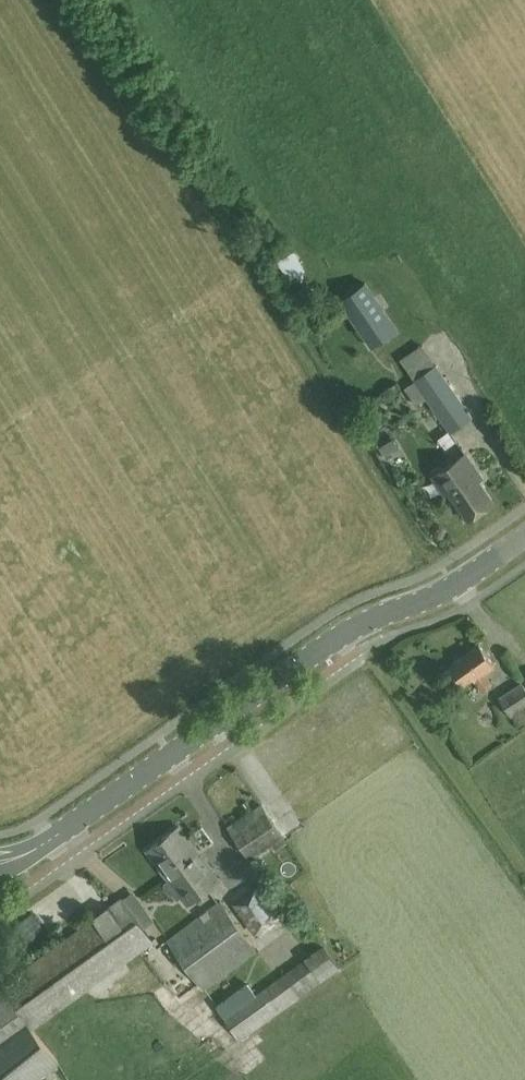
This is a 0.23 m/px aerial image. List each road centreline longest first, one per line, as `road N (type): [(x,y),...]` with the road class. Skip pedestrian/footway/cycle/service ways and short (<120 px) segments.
road 1 (tertiary): [(0,862),(33,851),(339,638),(440,594),(524,536)]

